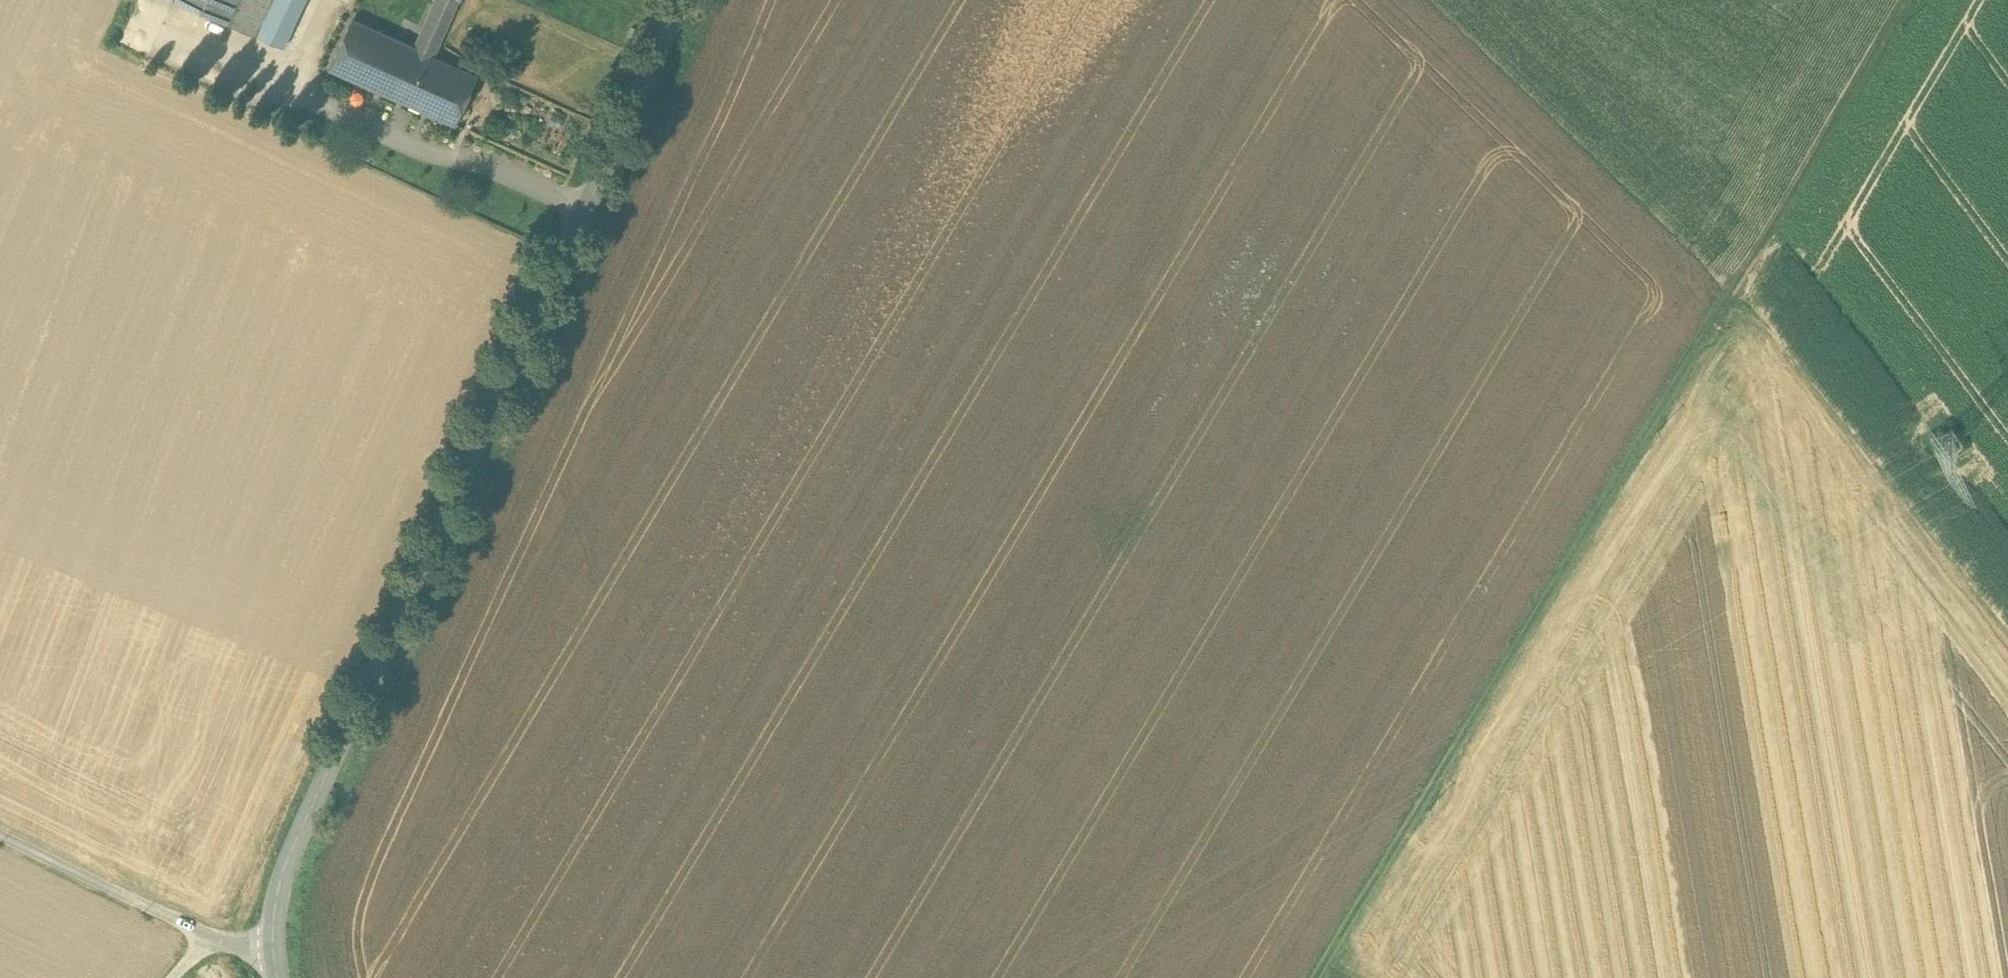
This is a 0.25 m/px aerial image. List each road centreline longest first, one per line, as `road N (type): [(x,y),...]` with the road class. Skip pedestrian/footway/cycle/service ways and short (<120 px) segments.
road 1 (track): [(1316,977),(1906,0)]
road 2 (secondary): [(671,0),(589,203),(297,833),(273,948)]
road 3 (unclassified): [(273,948),(241,947),(0,835)]

